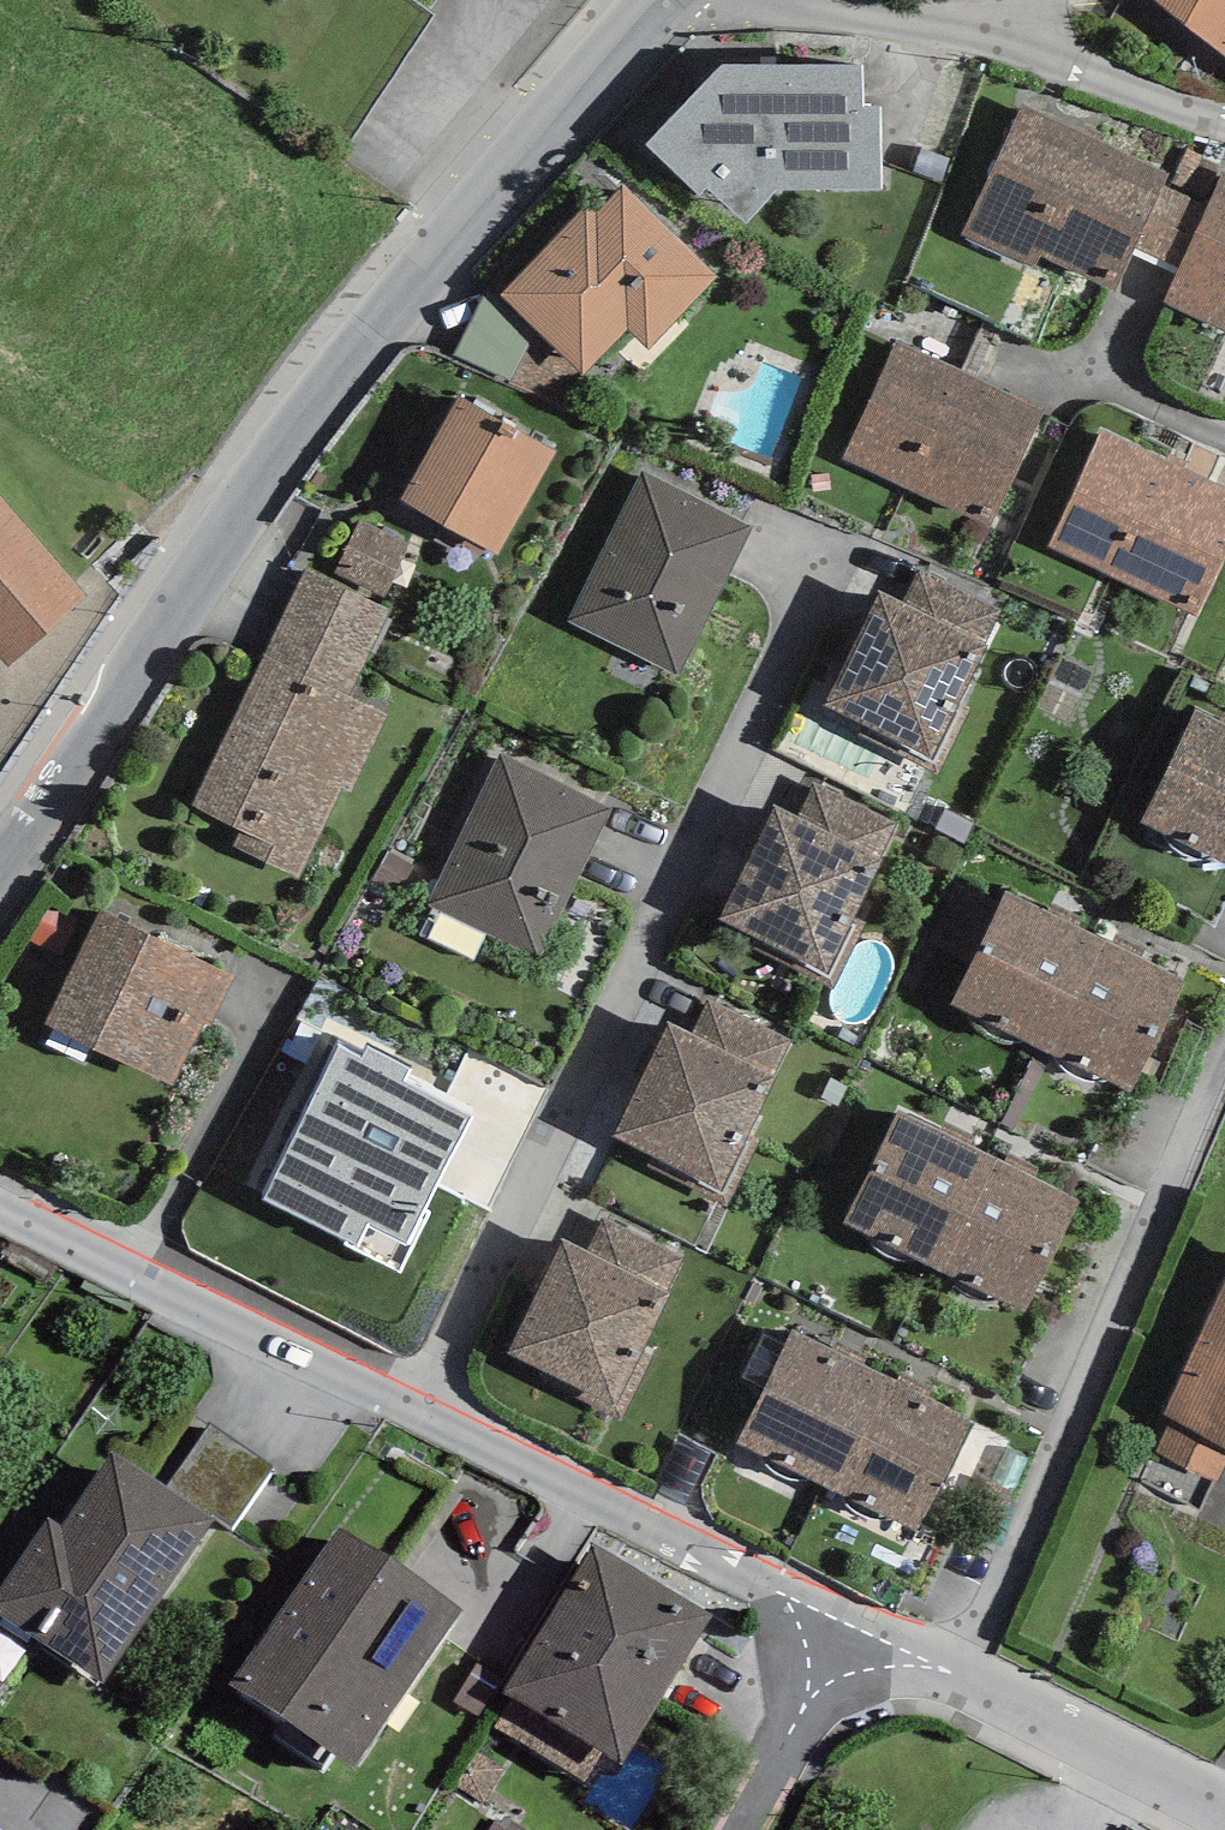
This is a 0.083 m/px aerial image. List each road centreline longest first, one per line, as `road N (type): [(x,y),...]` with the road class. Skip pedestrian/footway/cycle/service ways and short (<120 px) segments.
road 1 (tertiary): [(660,0),(369,331),(0,858)]
road 2 (residential): [(850,1622),(0,1201)]
road 3 (residential): [(1224,121),(782,0)]
road 4 (residential): [(1224,1803),(850,1622)]
road 5 (residential): [(850,1622),(741,1829)]

